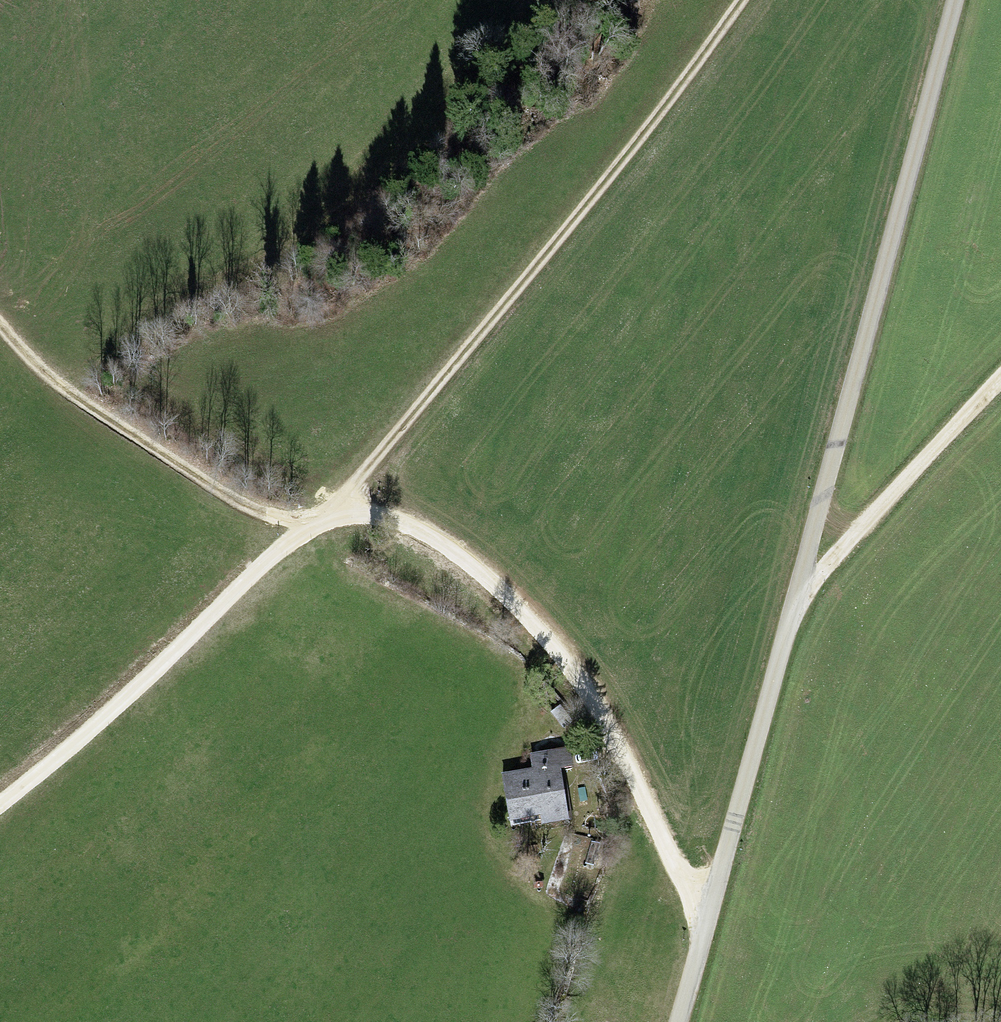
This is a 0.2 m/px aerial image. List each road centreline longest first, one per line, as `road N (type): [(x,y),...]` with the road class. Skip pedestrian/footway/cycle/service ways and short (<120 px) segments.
road 1 (unclassified): [(954,0),(677,1021)]
road 2 (track): [(322,518),(612,174),(740,0)]
road 3 (track): [(709,914),(566,664),(522,612),(413,527),(379,516),(322,518)]
road 4 (track): [(0,802),(128,700),(322,518)]
road 5 (track): [(322,518),(283,516),(203,481),(48,374),(0,320)]
road 6 (track): [(797,600),(1000,385)]

